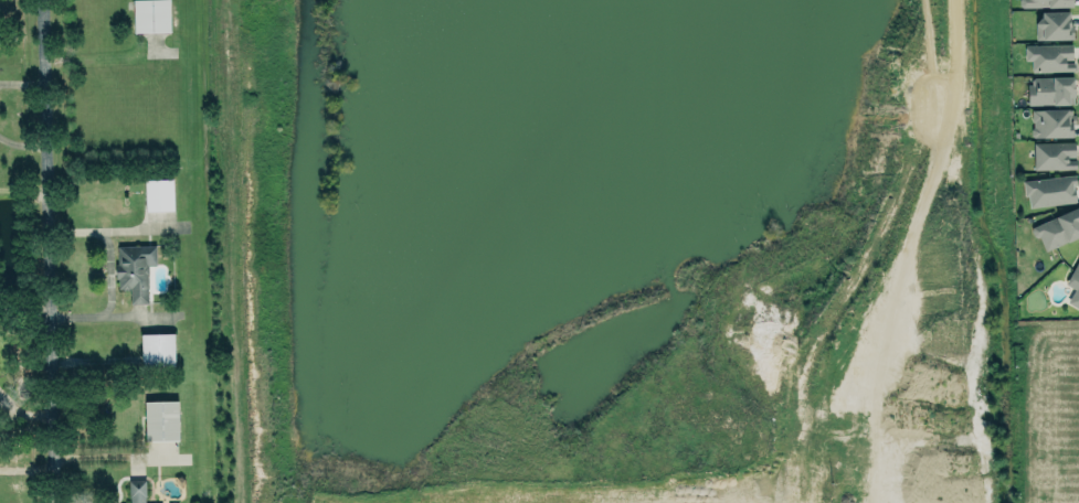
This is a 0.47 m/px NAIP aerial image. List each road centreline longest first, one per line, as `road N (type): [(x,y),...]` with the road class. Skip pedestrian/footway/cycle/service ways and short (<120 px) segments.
road 1 (residential): [(54,502),(43,0)]

